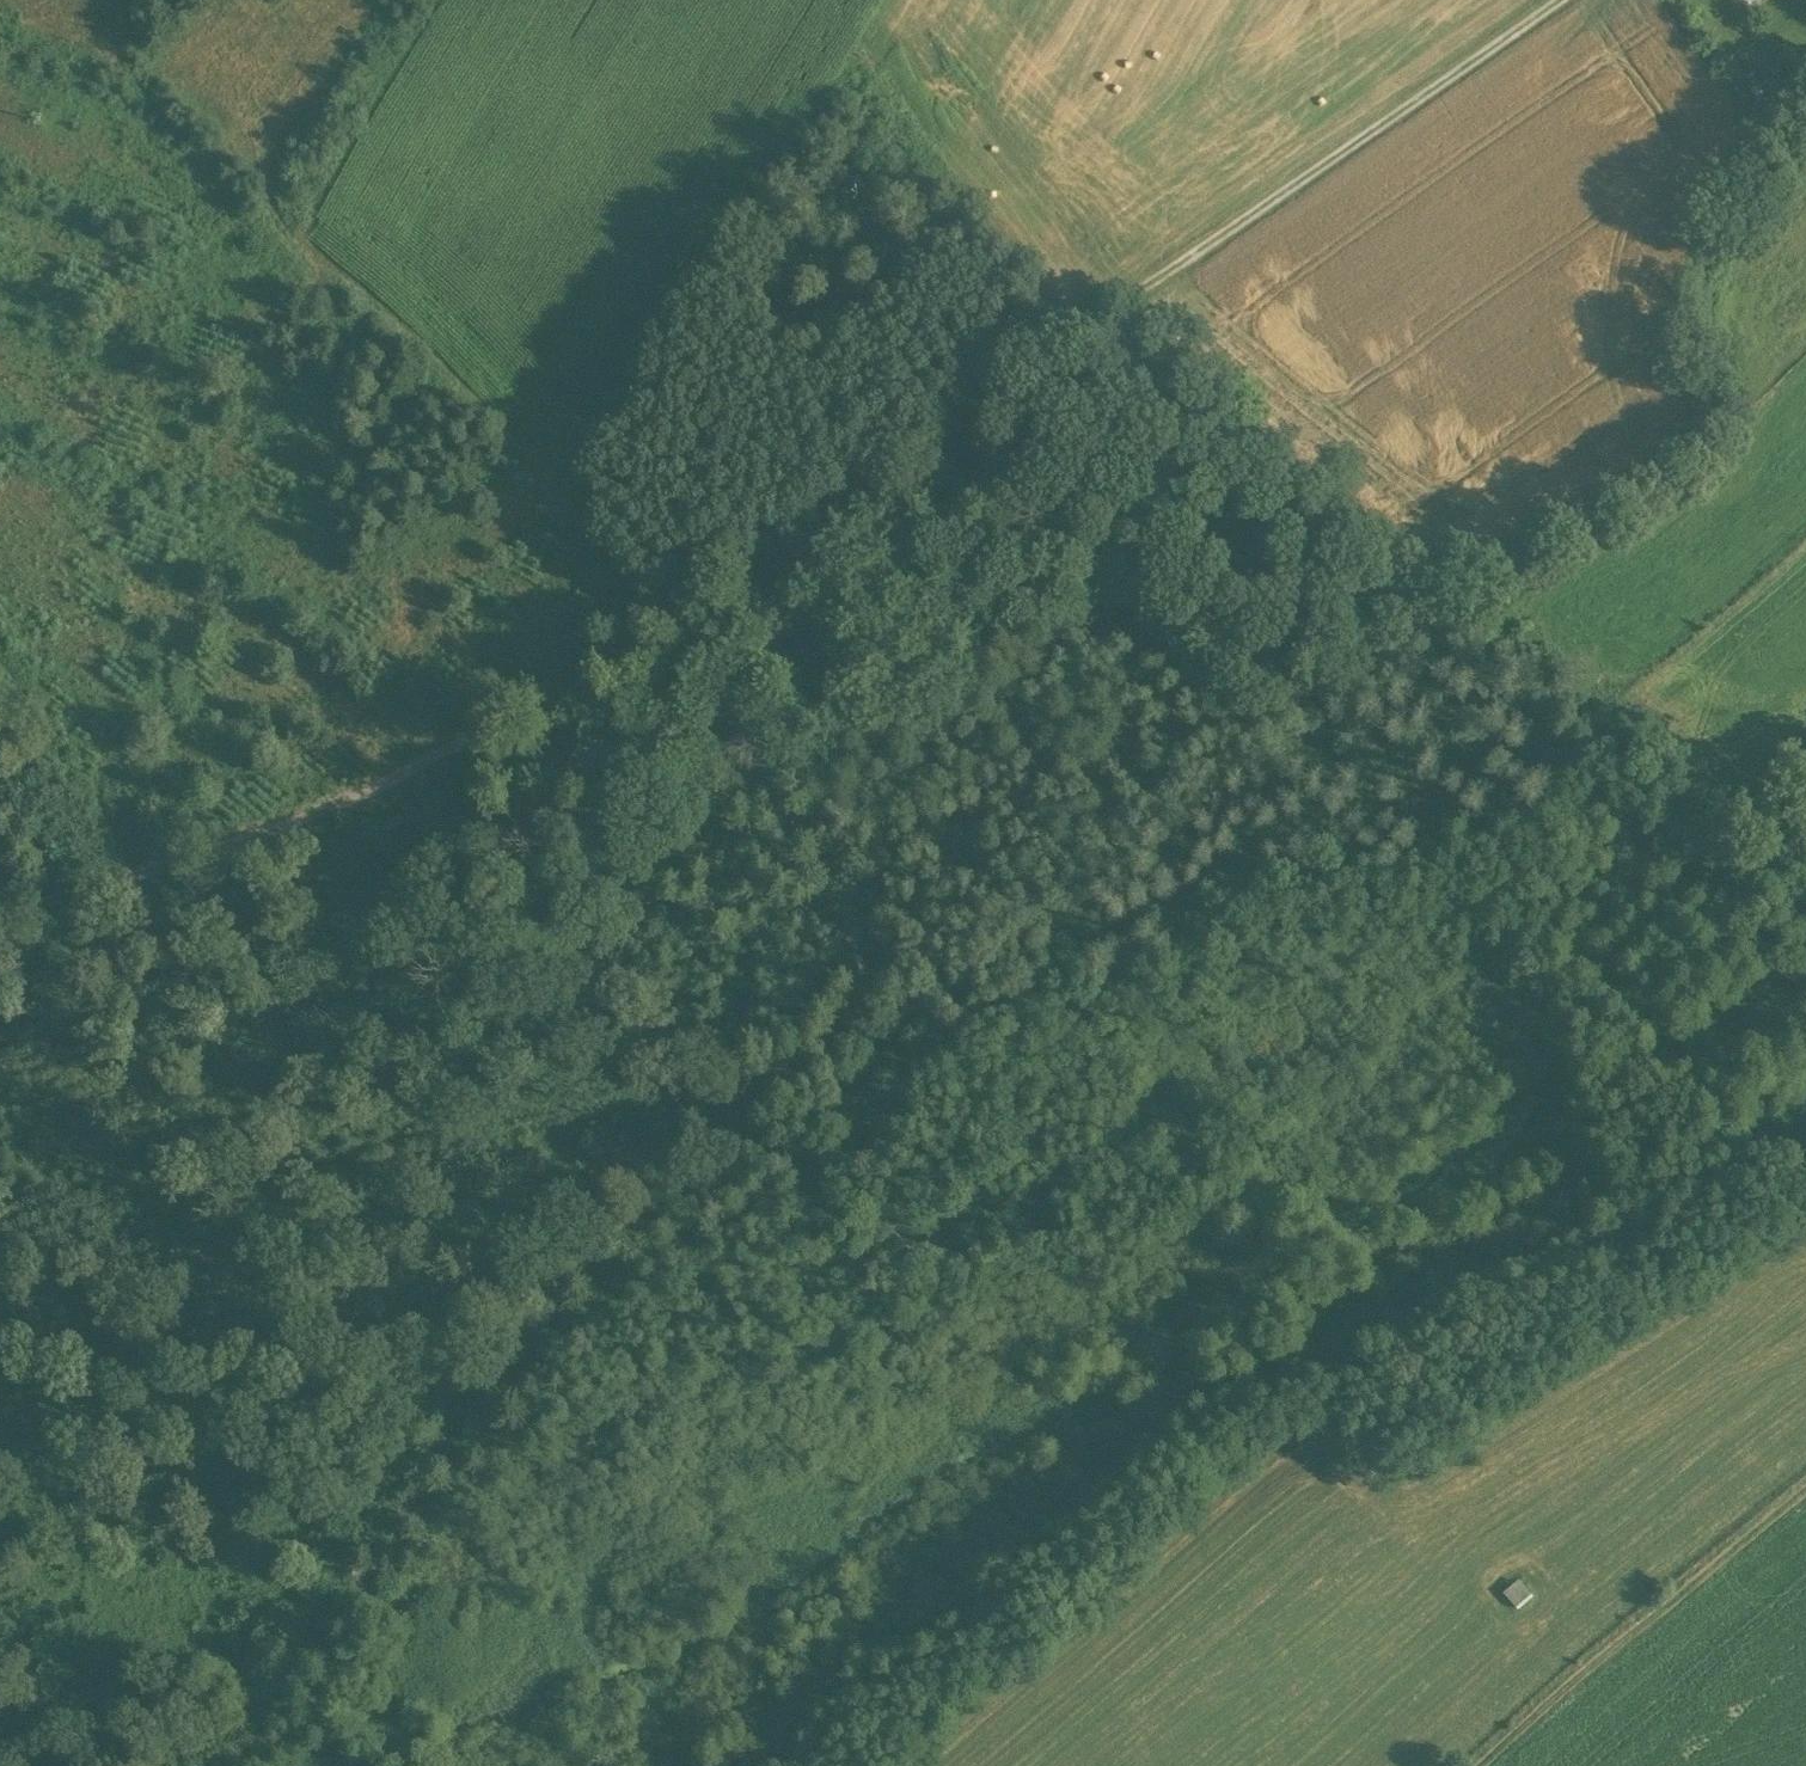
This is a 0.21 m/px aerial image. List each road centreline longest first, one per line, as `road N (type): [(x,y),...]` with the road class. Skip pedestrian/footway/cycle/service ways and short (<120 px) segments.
road 1 (track): [(0,913),(329,814),(582,682),(1562,0)]
road 2 (track): [(1477,1765),(1571,1673),(1805,1484)]
road 3 (track): [(645,639),(564,510)]

